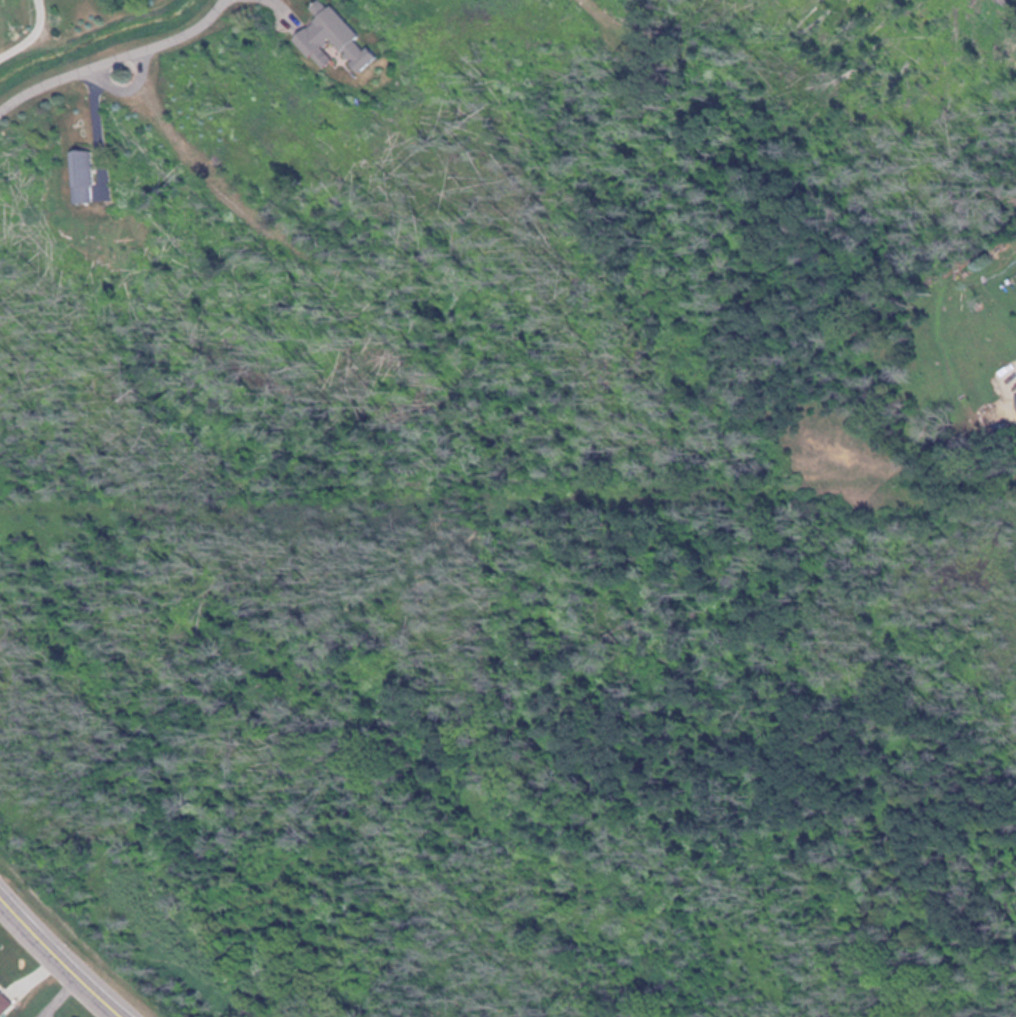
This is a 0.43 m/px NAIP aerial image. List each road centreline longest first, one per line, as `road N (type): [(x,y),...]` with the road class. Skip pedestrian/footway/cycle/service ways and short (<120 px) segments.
road 1 (residential): [(221,0),(185,31),(0,106)]
road 2 (primary): [(0,895),(124,1016)]

